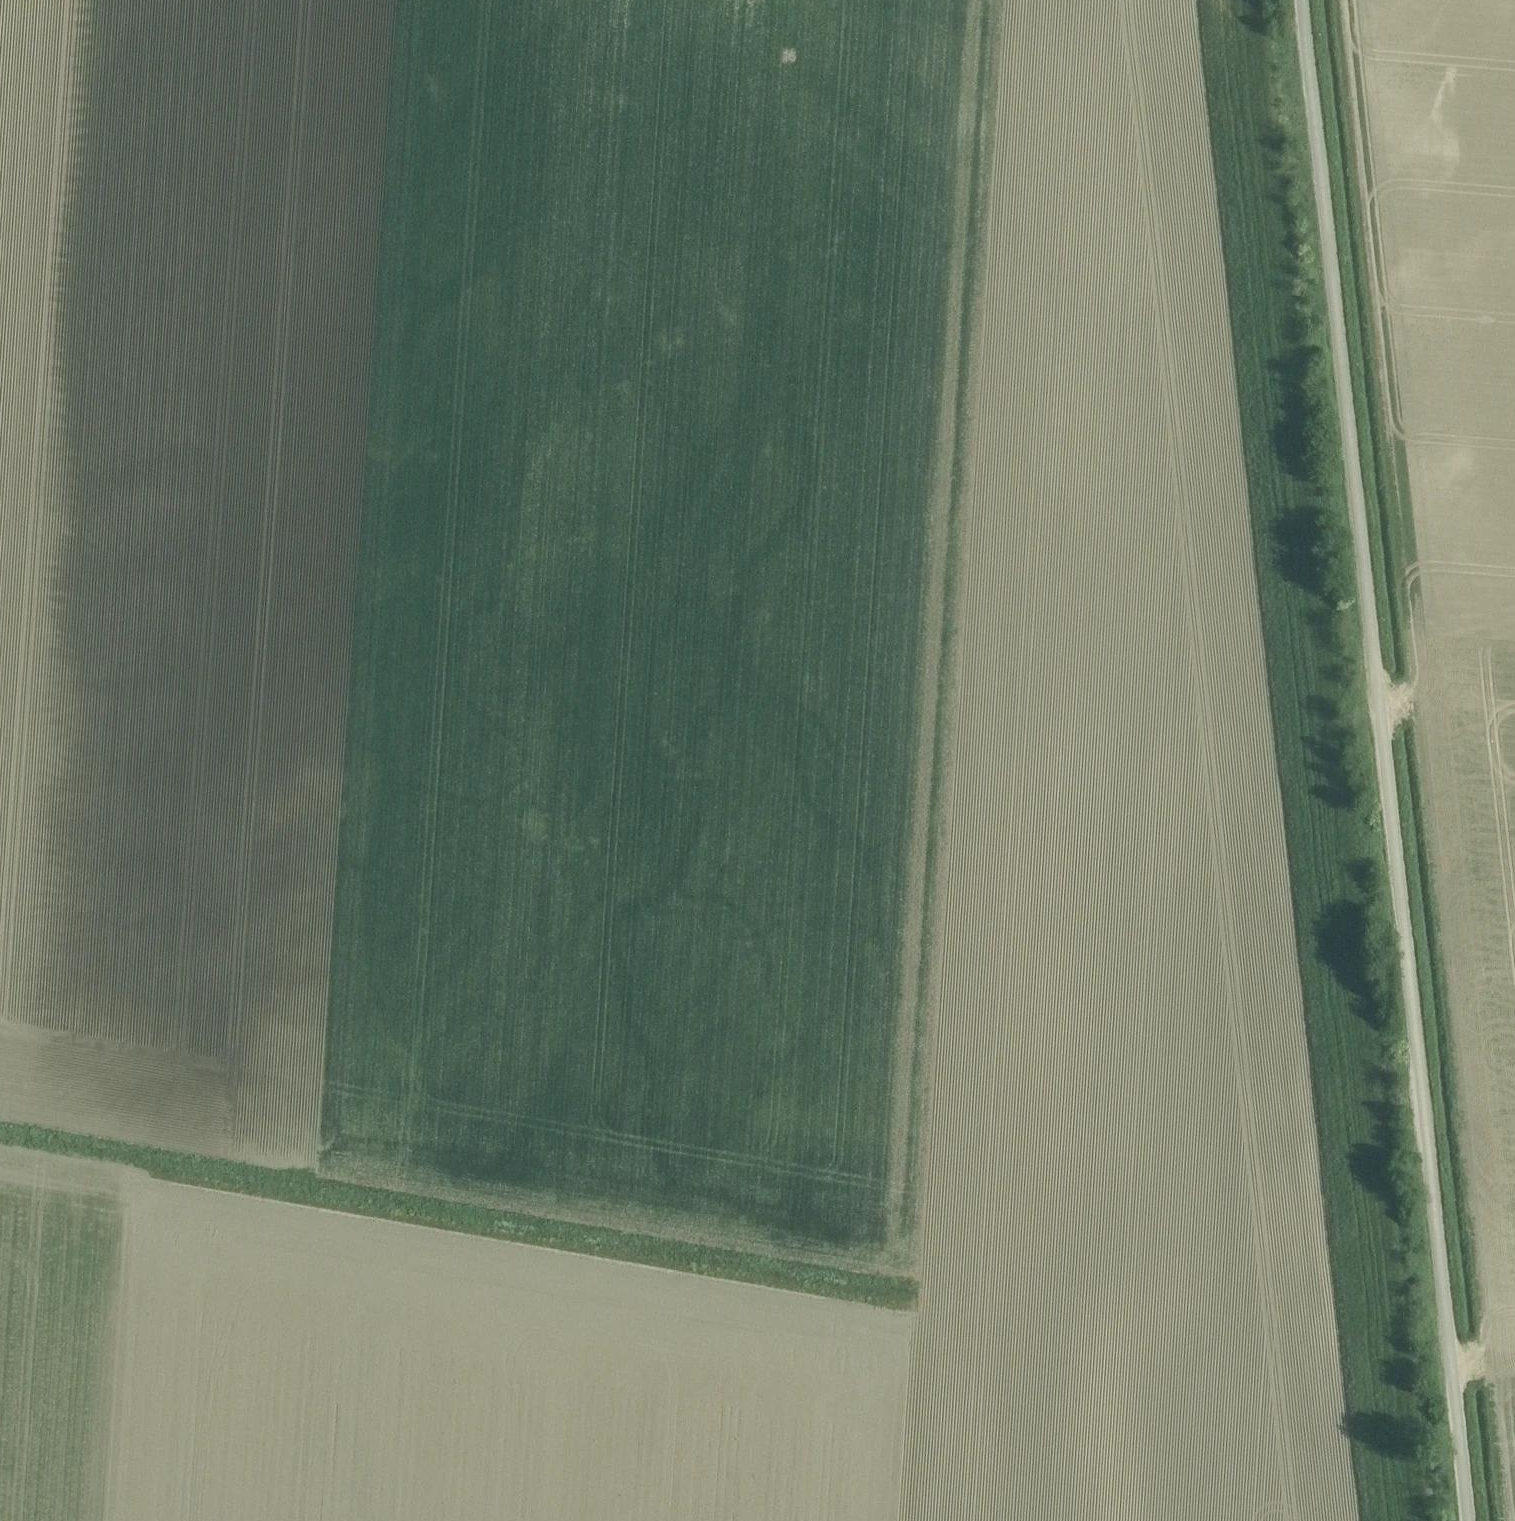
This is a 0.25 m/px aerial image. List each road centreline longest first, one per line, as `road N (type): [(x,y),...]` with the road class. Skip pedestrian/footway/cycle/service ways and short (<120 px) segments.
road 1 (unclassified): [(1470,1520),(1306,0)]

